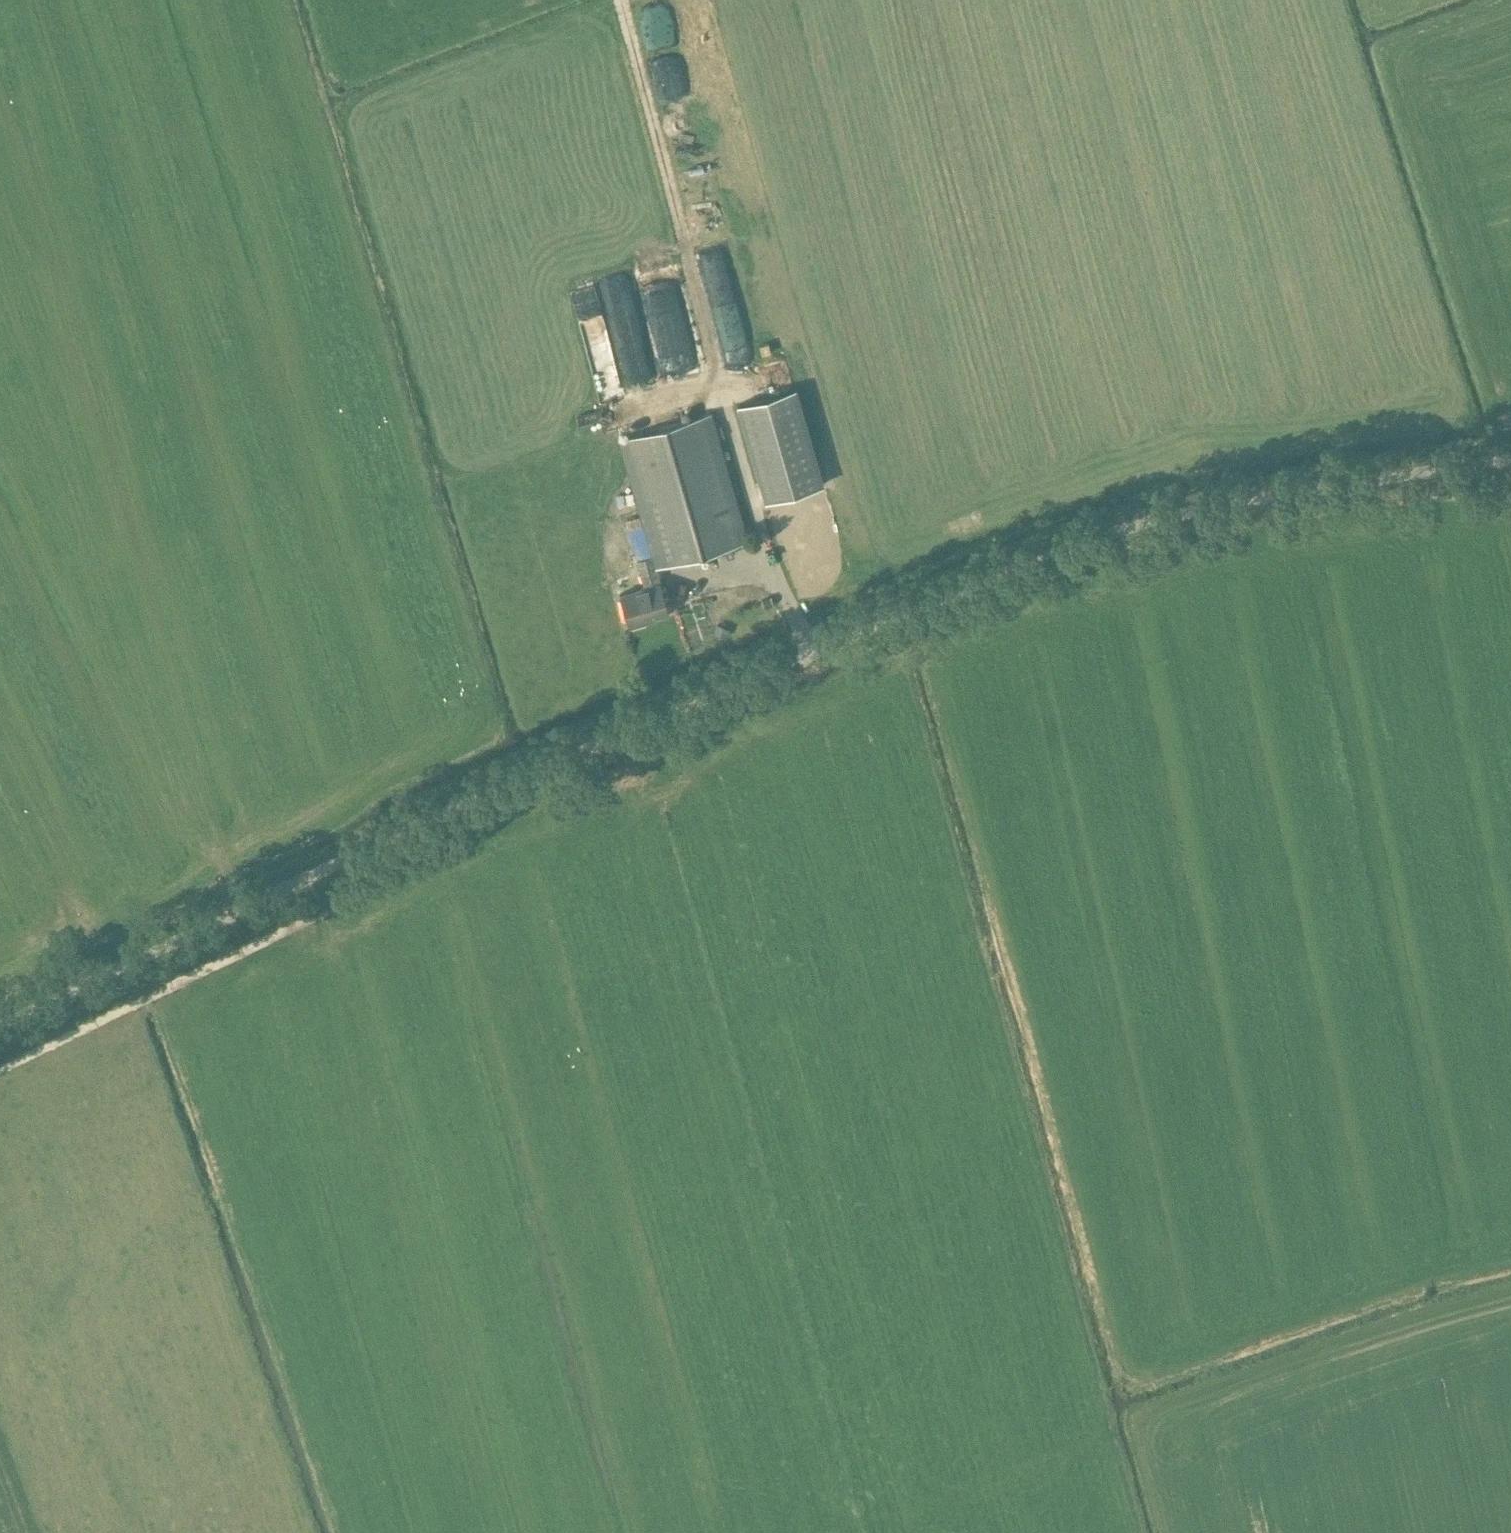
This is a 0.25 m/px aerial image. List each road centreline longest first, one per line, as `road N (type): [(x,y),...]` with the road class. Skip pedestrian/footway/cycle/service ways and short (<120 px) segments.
road 1 (unclassified): [(1510,460),(1203,509),(1020,567),(490,792),(0,1027)]

